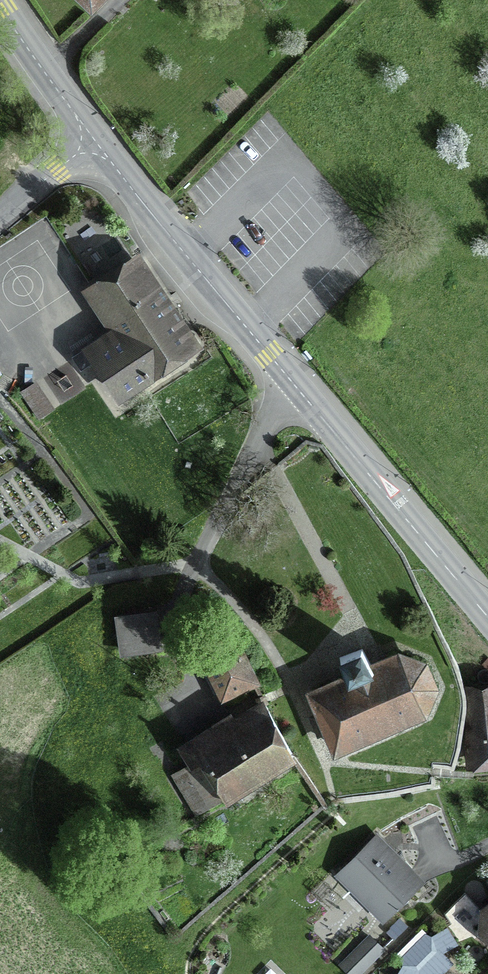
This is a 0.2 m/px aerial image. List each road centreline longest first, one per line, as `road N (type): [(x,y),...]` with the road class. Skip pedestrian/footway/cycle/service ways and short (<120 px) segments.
road 1 (tertiary): [(487,617),(97,144)]
road 2 (tertiary): [(0,8),(97,144)]
road 3 (unclassified): [(97,144),(0,226)]

